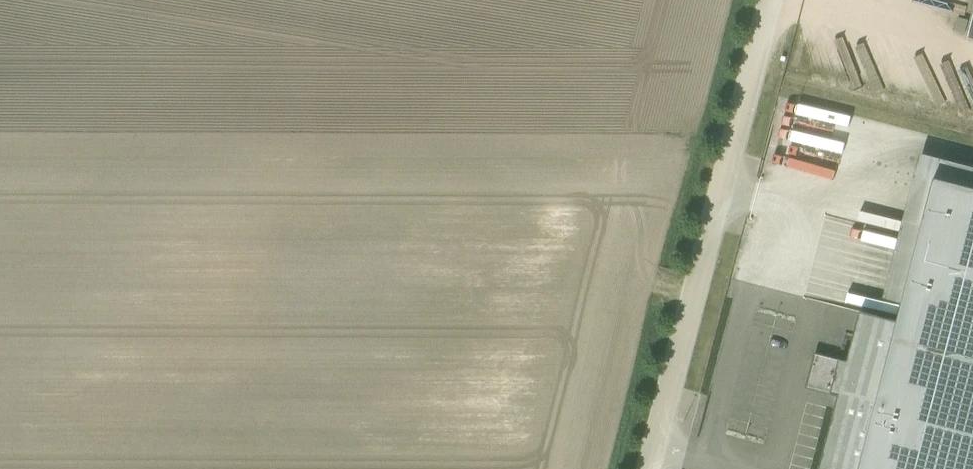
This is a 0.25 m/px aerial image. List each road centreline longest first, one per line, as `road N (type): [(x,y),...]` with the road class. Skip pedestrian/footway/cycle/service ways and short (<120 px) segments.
road 1 (unclassified): [(644,468),(768,0)]

